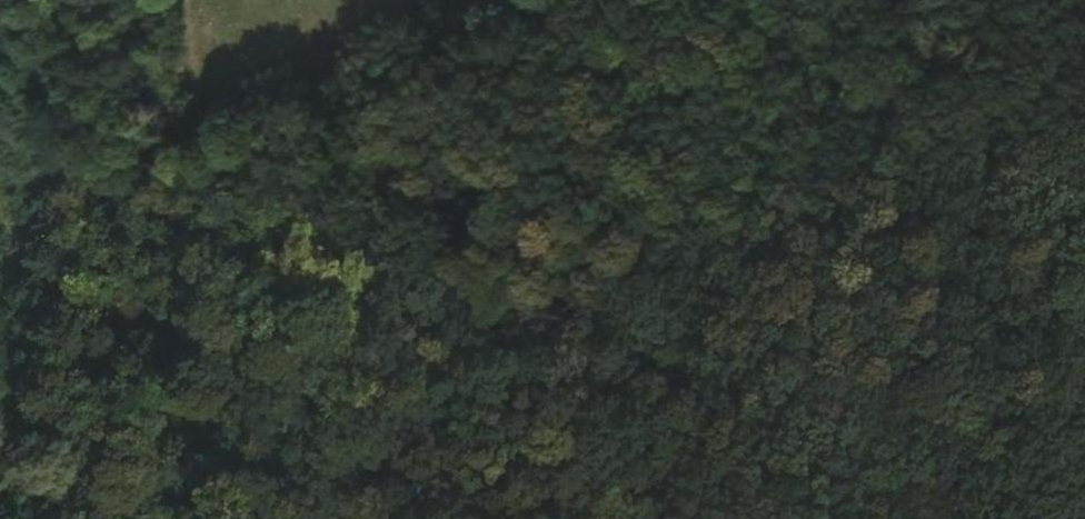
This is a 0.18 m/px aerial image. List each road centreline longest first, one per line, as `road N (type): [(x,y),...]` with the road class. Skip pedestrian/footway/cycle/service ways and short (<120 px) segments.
road 1 (track): [(70,0),(134,93),(255,229),(390,346),(520,447),(695,518)]
road 2 (track): [(671,0),(737,103),(720,317),(763,518)]
road 3 (track): [(172,518),(70,364),(0,213)]

